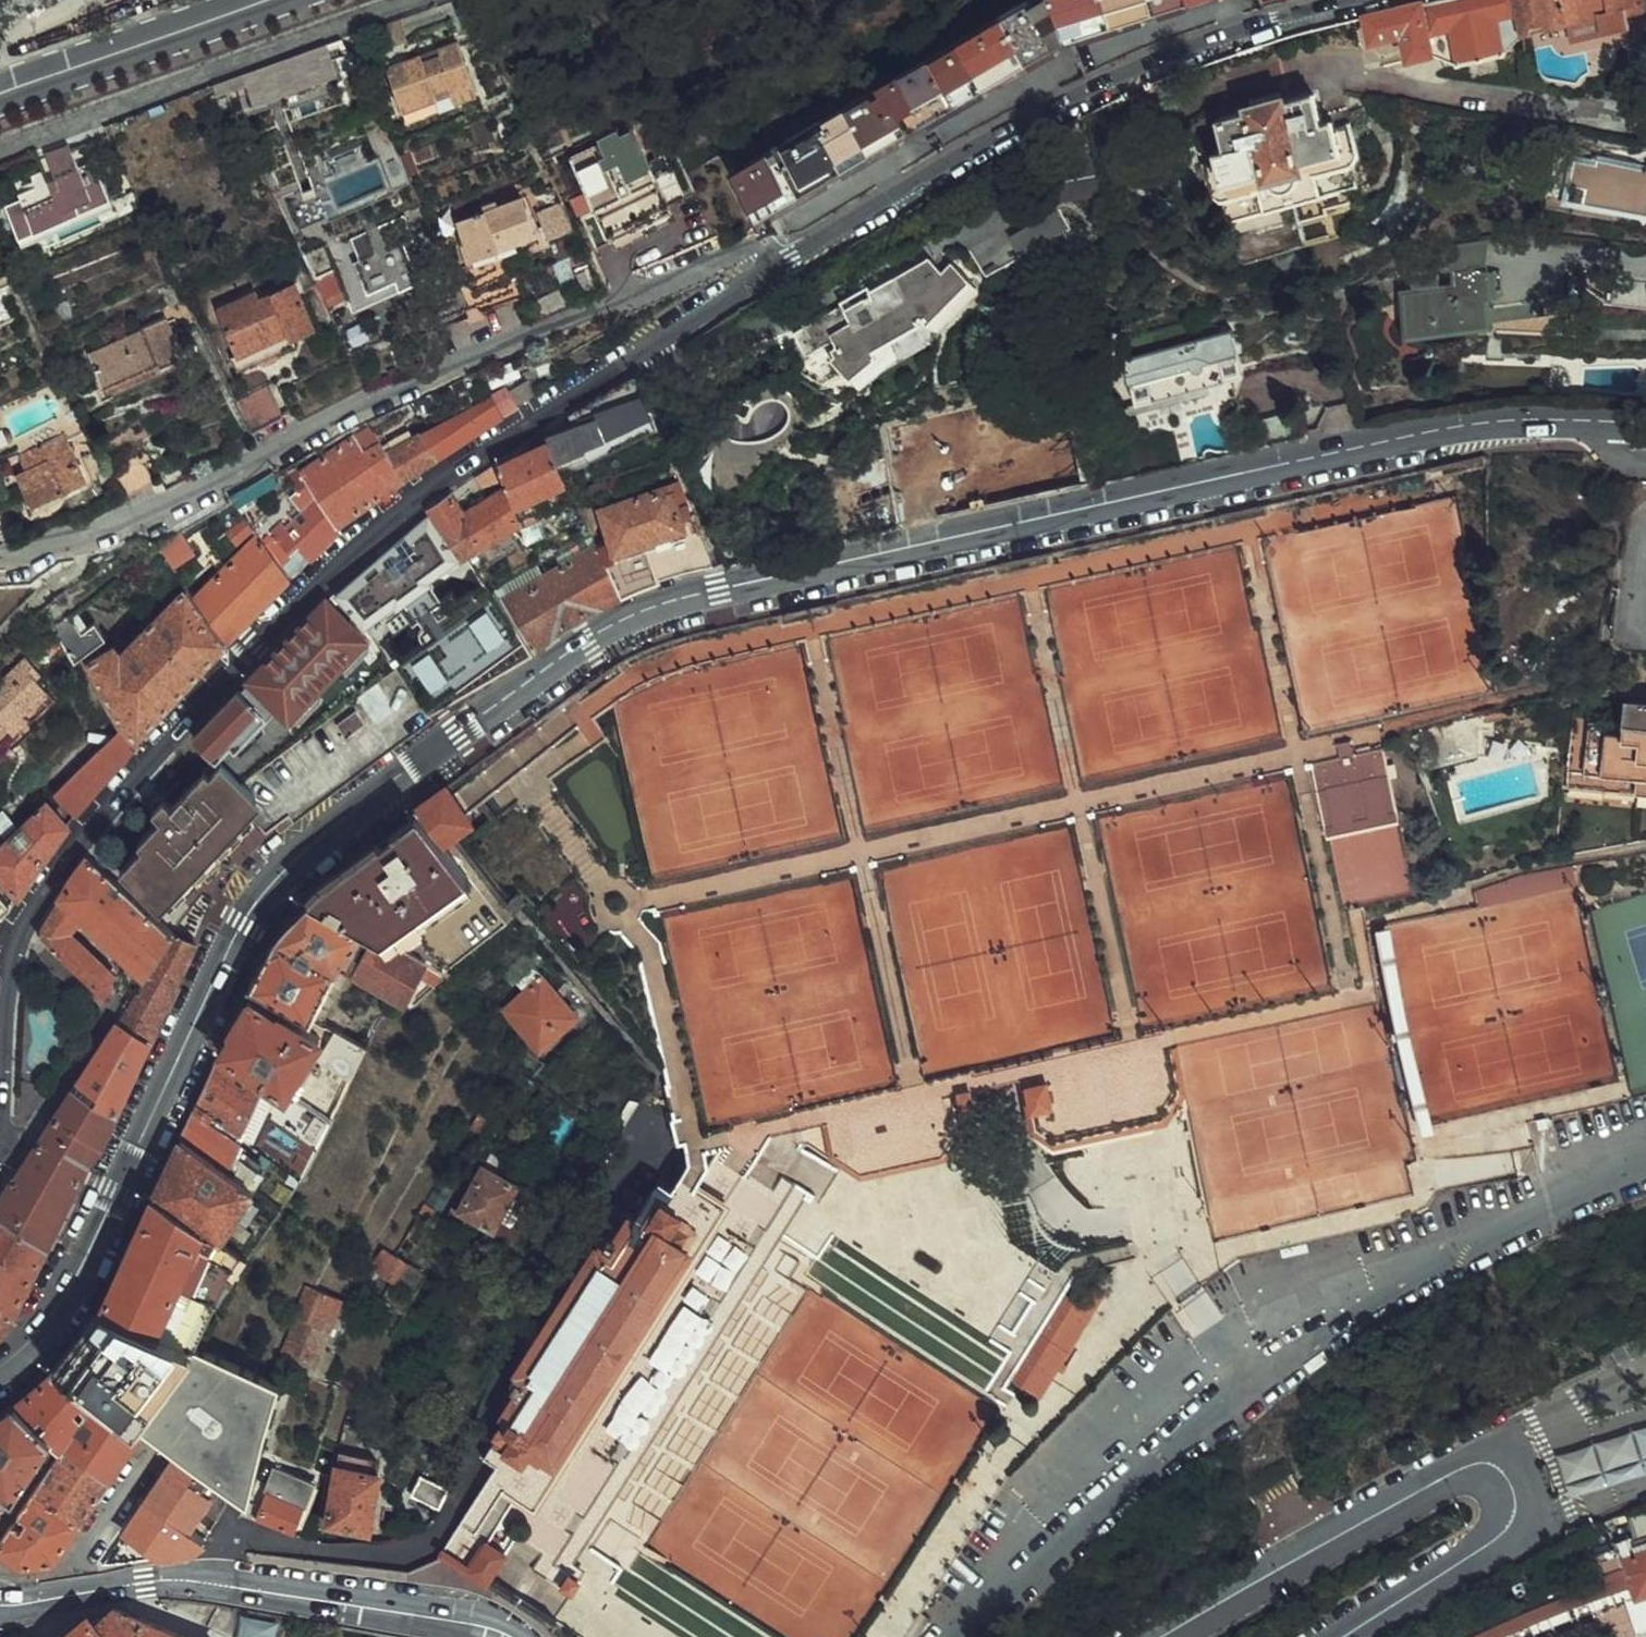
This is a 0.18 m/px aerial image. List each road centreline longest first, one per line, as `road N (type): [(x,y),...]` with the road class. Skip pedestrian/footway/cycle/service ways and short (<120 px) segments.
road 1 (primary): [(0,1369),(67,1289),(225,949),(273,880),(586,641),(716,589),(1454,428),(1645,423)]
road 2 (tertiary): [(0,1121),(13,933),(89,817),(376,524),(767,271)]
road 3 (residential): [(962,1636),(1175,1415),(1238,1361),(1355,1283),(1470,1228),(1645,1161)]
road 4 (residential): [(767,271),(756,253),(742,249),(430,366),(125,520),(0,554)]
road 5 (tertiary): [(767,271),(1082,92),(1351,0)]
road 6 (tertiary): [(1344,1636),(1492,1547),(1510,1524),(1505,1478),(1488,1468),(1456,1469),(1161,1636)]
road 7 (primary): [(510,1636),(186,1579),(4,1602)]
road 8 (residential): [(0,154),(431,0)]
road 9 (primary): [(0,97),(272,0)]

